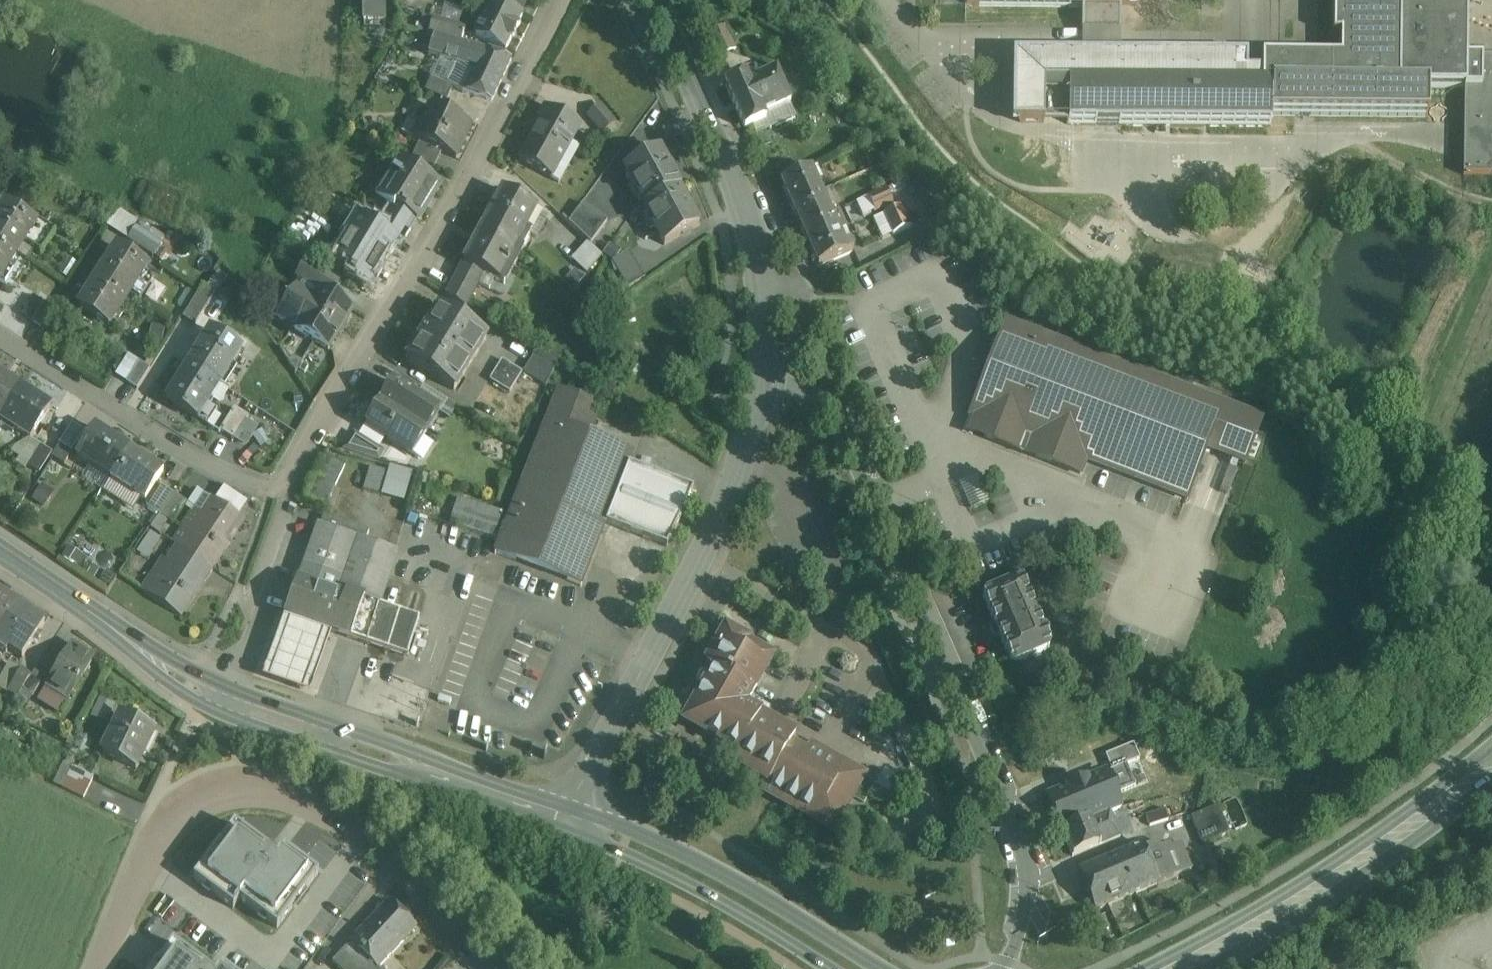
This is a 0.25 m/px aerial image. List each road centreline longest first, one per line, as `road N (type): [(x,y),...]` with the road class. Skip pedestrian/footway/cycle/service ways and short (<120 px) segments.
road 1 (residential): [(563,0),(285,485),(256,485),(202,461),(0,334)]
road 2 (residential): [(761,387),(812,397),(846,423),(883,507),(1034,878),(1033,928),(1017,968)]
road 3 (primary): [(0,552),(200,685),(572,818)]
road 4 (residential): [(509,968),(424,881),(341,814),(312,797),(248,786),(217,790),(169,824),(100,968)]
road 5 (residential): [(572,818),(751,456),(761,387)]
road 6 (residential): [(761,387),(765,302),(748,223),(658,0)]
road 7 (secondary): [(1175,968),(1405,826),(1491,761)]
road 8 (primary): [(572,818),(697,875),(858,968)]

